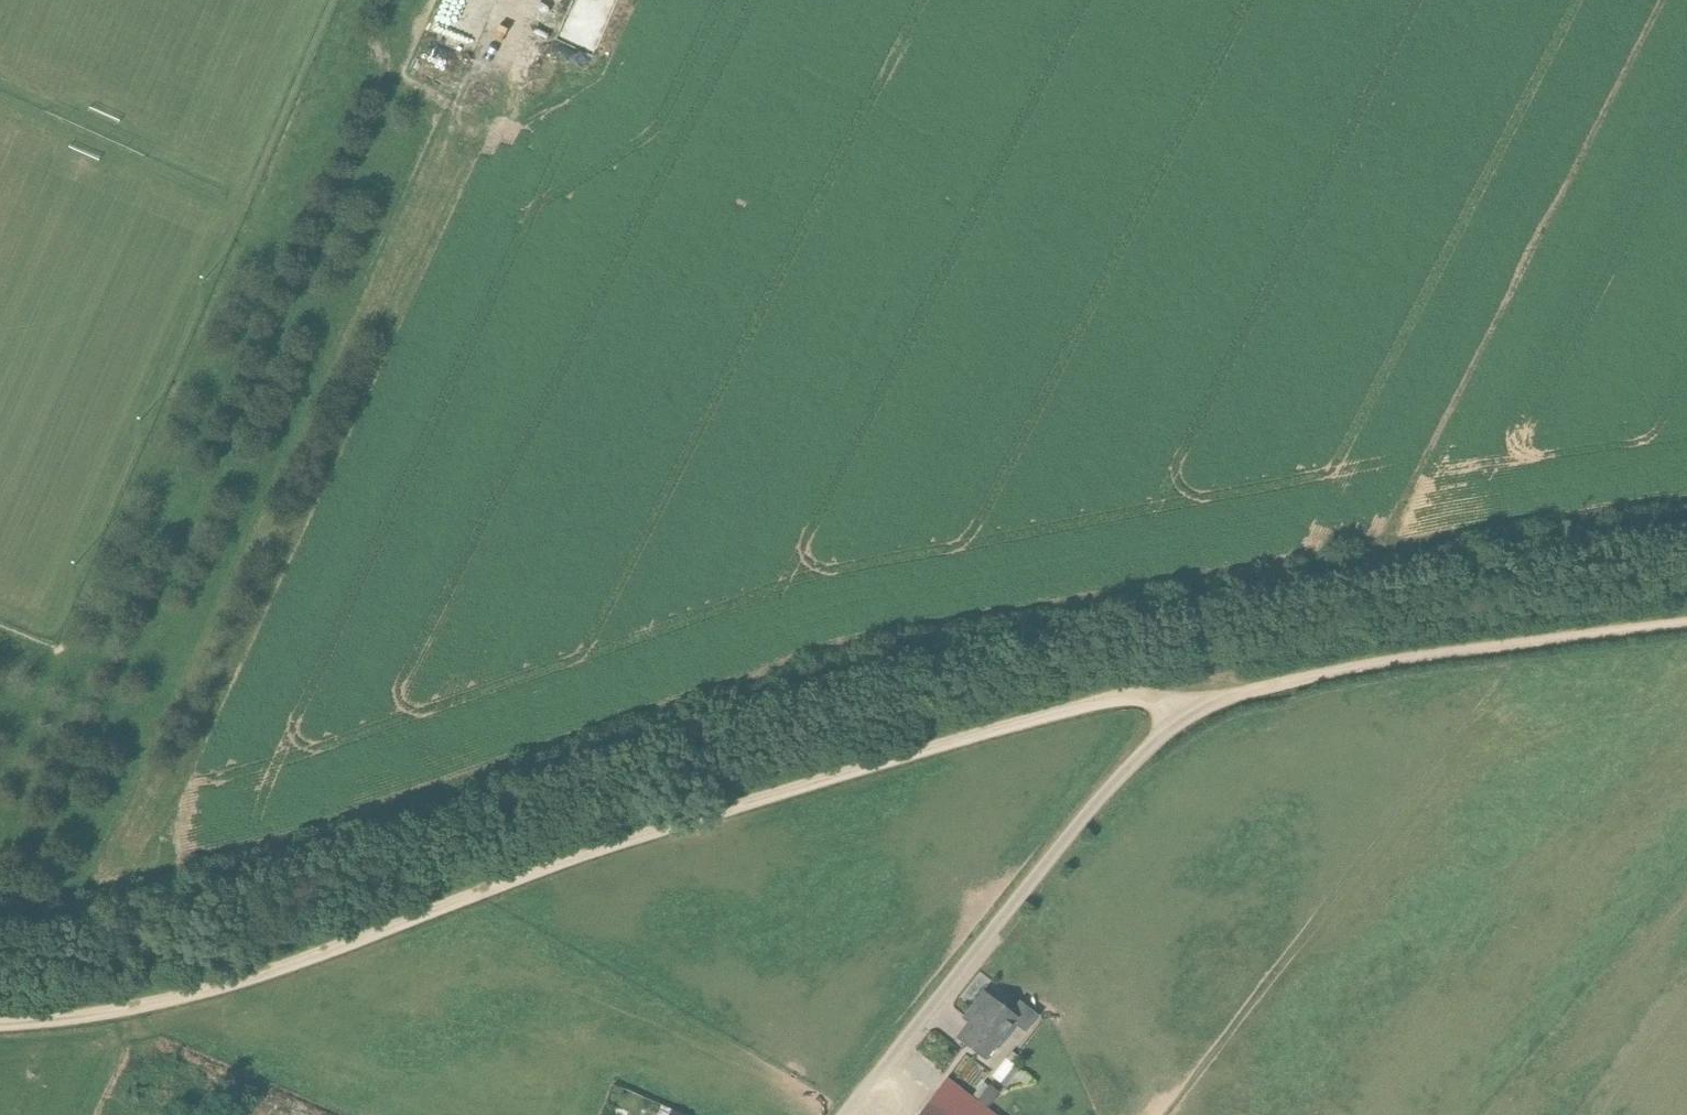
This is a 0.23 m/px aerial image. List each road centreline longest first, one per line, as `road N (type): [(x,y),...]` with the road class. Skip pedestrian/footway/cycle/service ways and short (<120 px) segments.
road 1 (track): [(0,1025),(144,1005),(243,980),(595,850),(1089,704),(1144,697),(1190,715)]
road 2 (unclassified): [(845,1114),(1069,835),(1136,760),(1190,715),(1255,688),(1357,668),(1686,624)]

